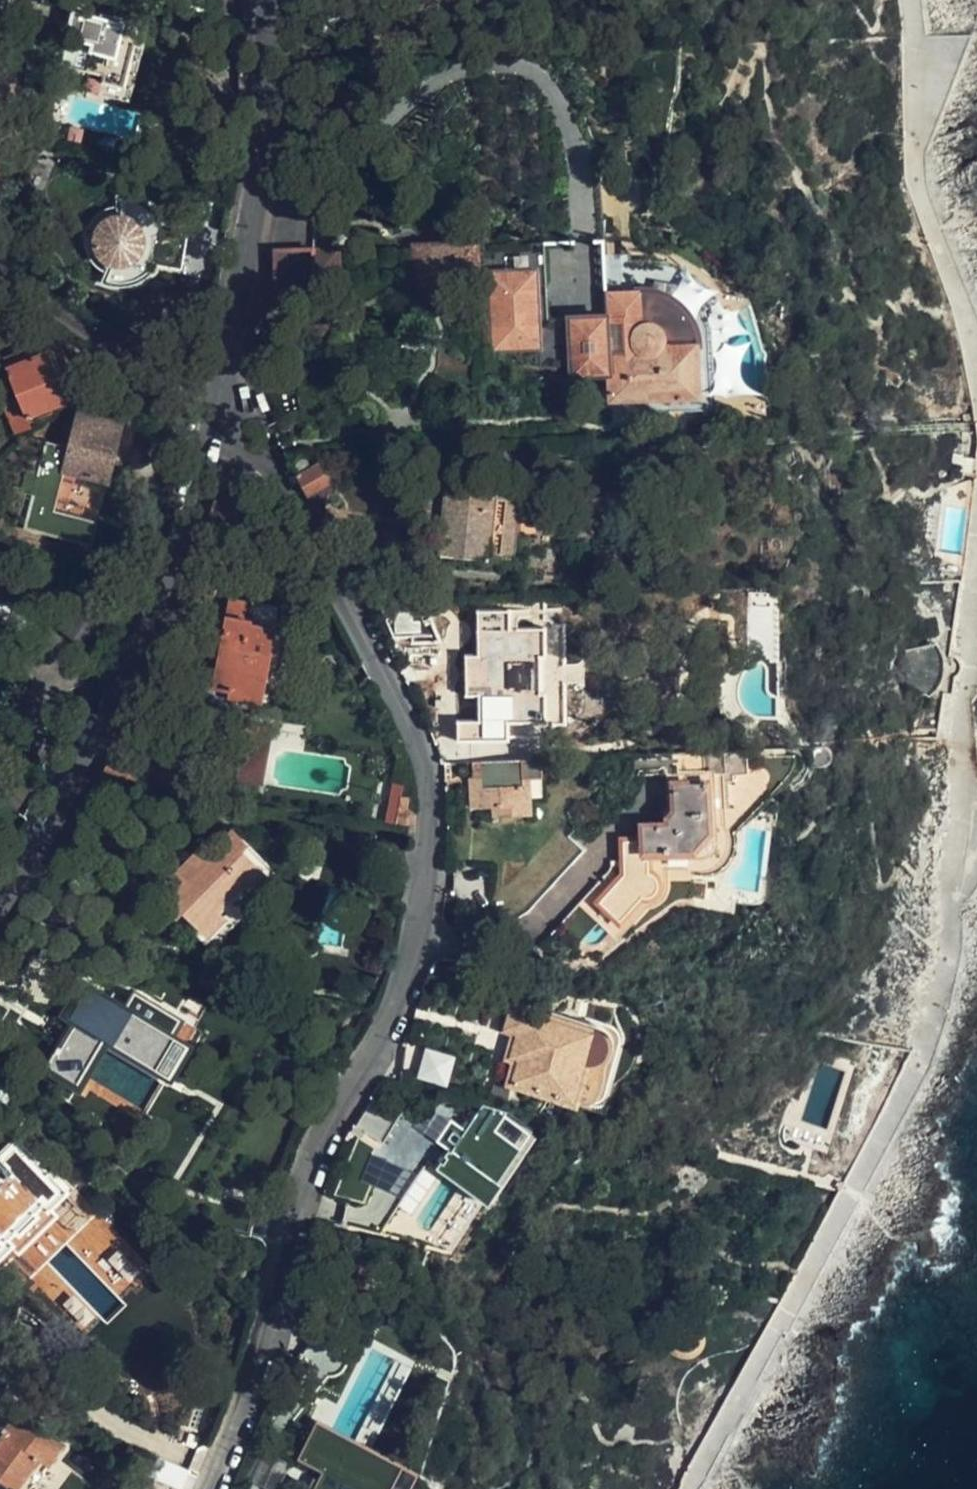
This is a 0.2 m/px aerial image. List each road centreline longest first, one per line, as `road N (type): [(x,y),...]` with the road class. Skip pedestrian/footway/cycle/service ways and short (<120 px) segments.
road 1 (residential): [(208,1488),(241,1414),(300,1203),(410,977),(429,893),(427,805),(412,737),(274,478),(258,461),(219,449)]
road 2 (track): [(976,575),(952,997),(869,1191),(690,1488)]
road 3 (tertiary): [(0,916),(39,856),(142,649),(219,449)]
road 4 (tertiary): [(230,411),(254,200),(264,0)]
road 5 (track): [(909,0),(926,206),(976,364)]
road 6 (residential): [(0,270),(230,411)]

